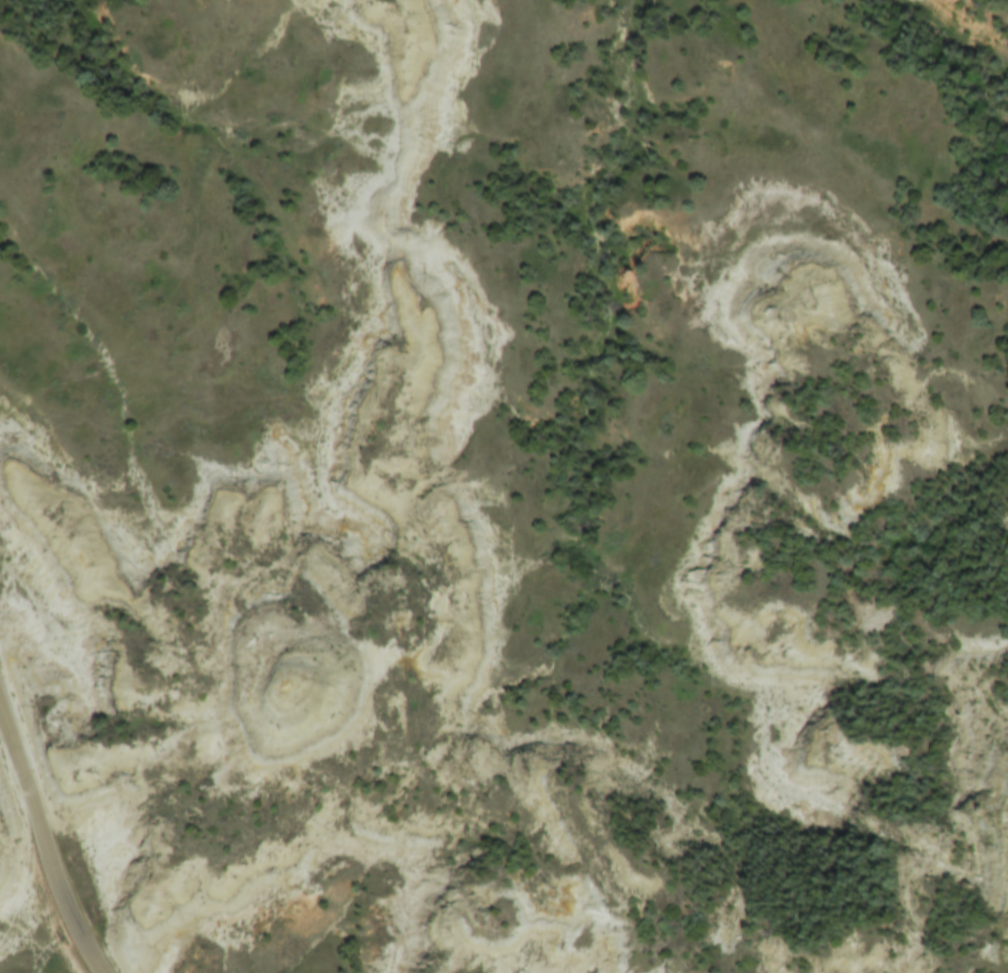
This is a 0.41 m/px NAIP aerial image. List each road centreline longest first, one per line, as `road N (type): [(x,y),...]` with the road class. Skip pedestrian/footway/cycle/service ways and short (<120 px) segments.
road 1 (tertiary): [(105,972),(70,906),(0,711)]

